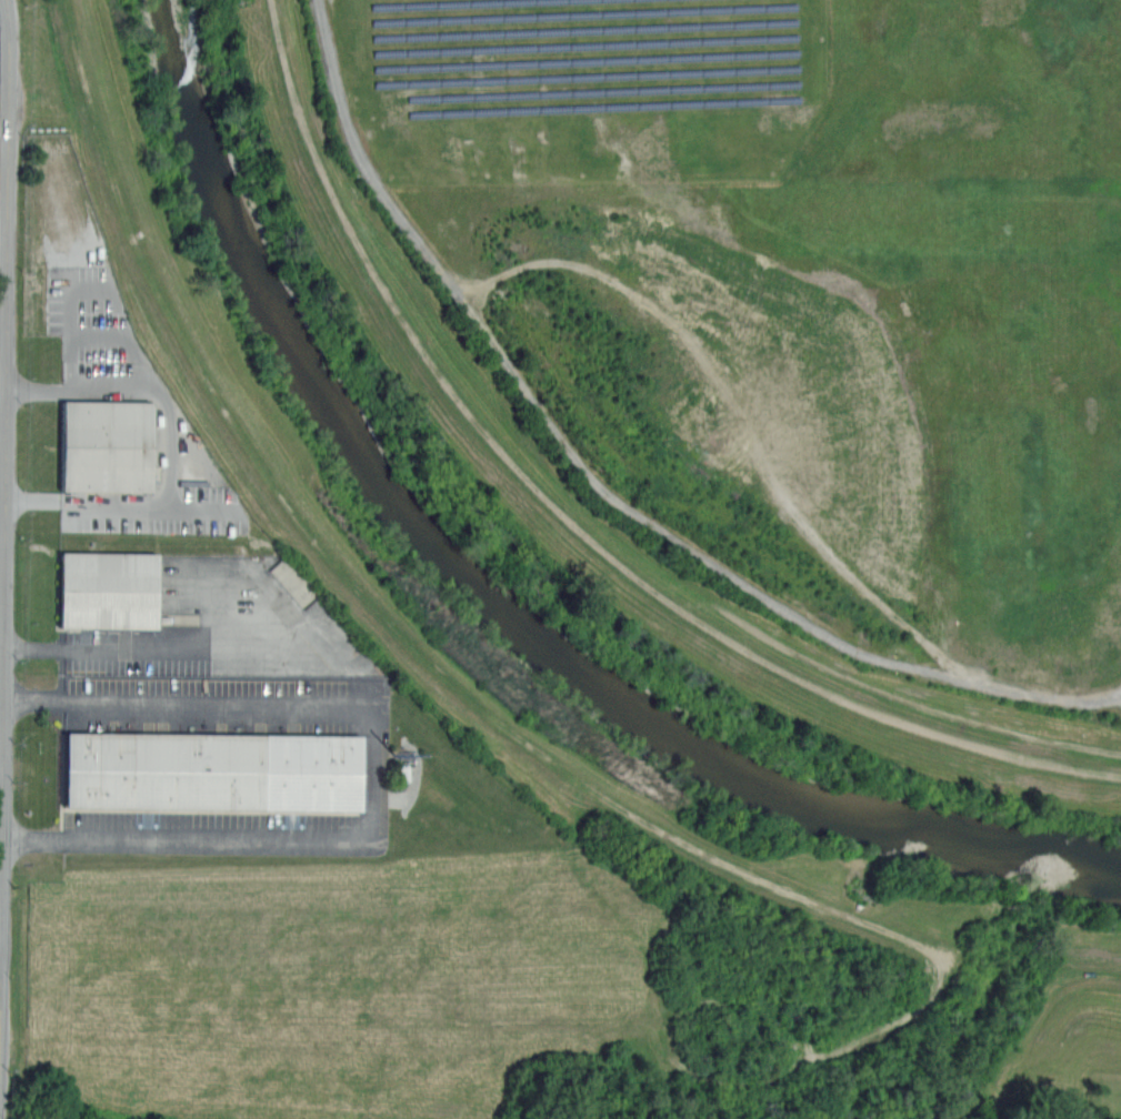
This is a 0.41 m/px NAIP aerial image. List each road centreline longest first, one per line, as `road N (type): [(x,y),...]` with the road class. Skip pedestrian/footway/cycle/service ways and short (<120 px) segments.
road 1 (tertiary): [(0,1083),(11,0)]

